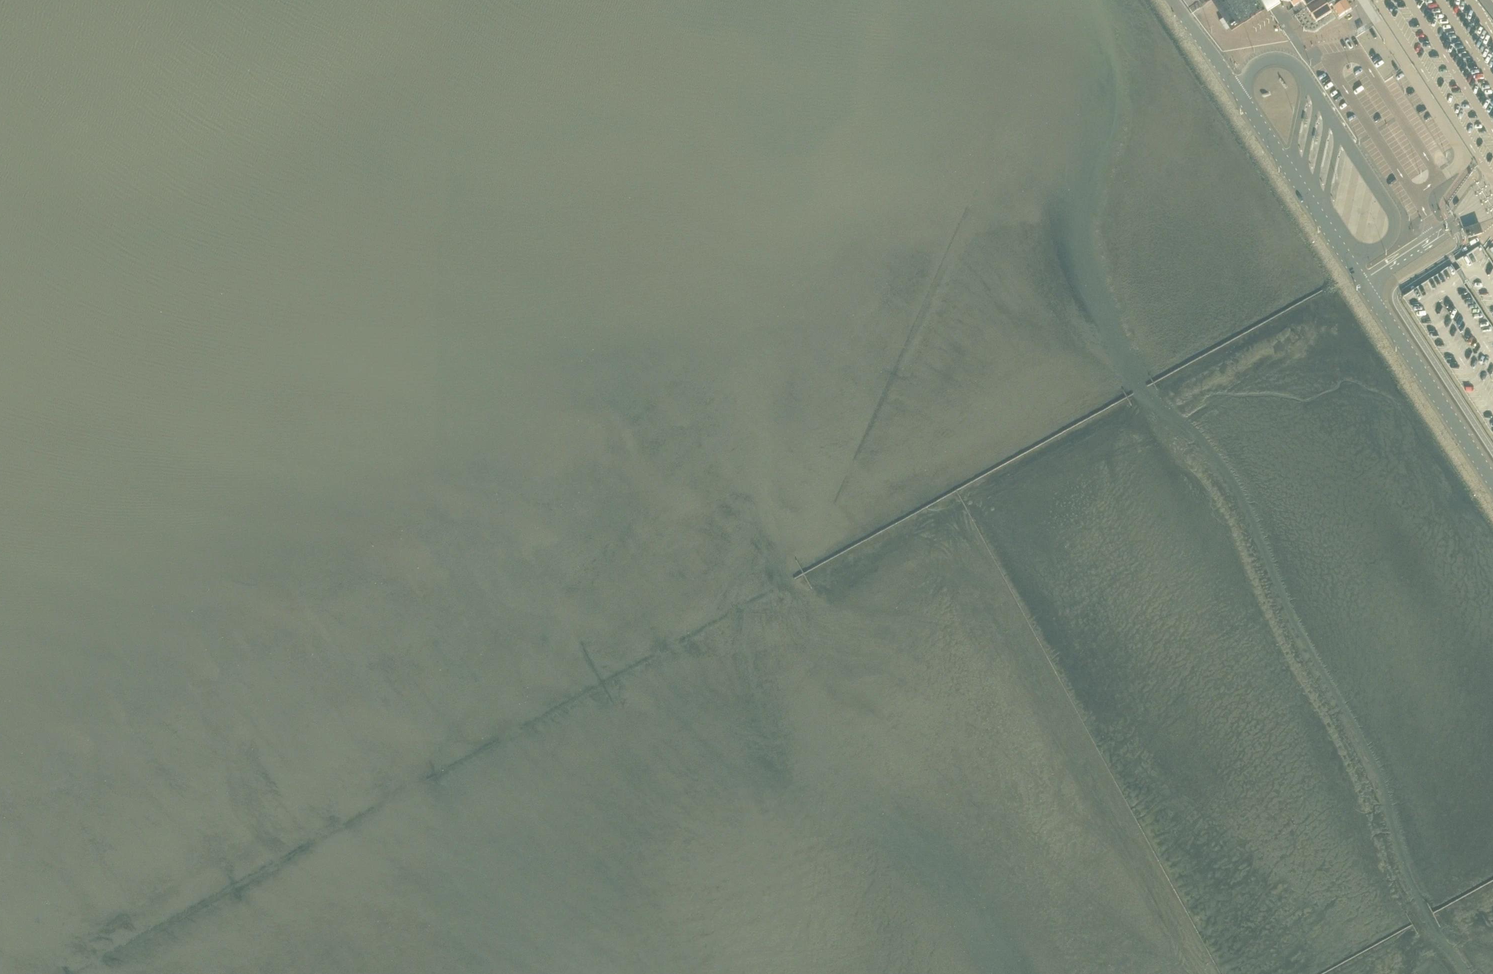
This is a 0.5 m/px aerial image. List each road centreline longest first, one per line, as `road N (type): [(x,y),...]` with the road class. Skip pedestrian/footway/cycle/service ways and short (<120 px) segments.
road 1 (unclassified): [(1492,485),(1172,0)]

